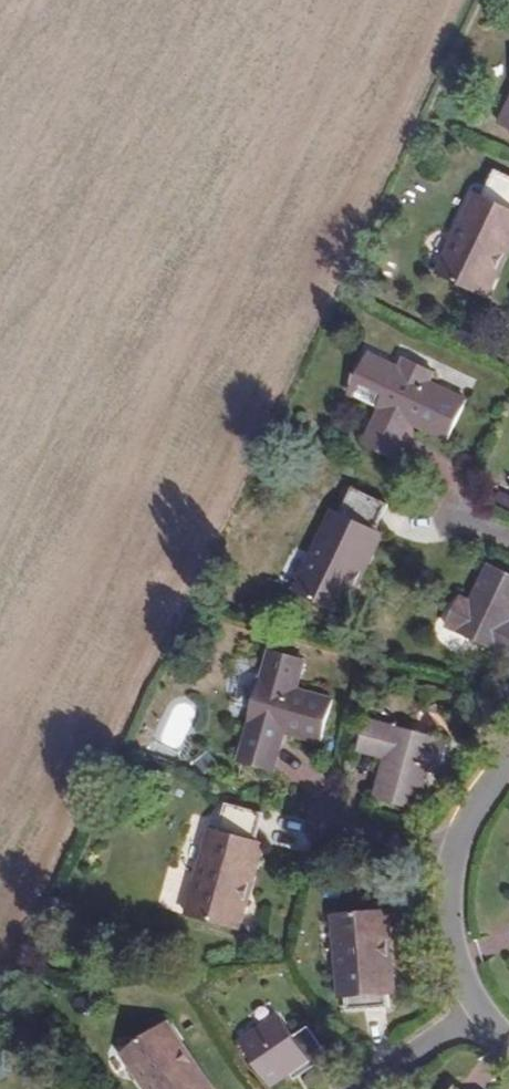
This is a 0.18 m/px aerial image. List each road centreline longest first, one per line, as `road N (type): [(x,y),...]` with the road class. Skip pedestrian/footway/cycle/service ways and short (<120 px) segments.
road 1 (residential): [(457,853),(452,922),(481,1012)]
road 2 (residential): [(367,1088),(481,1012)]
road 3 (residential): [(328,826),(457,853)]

